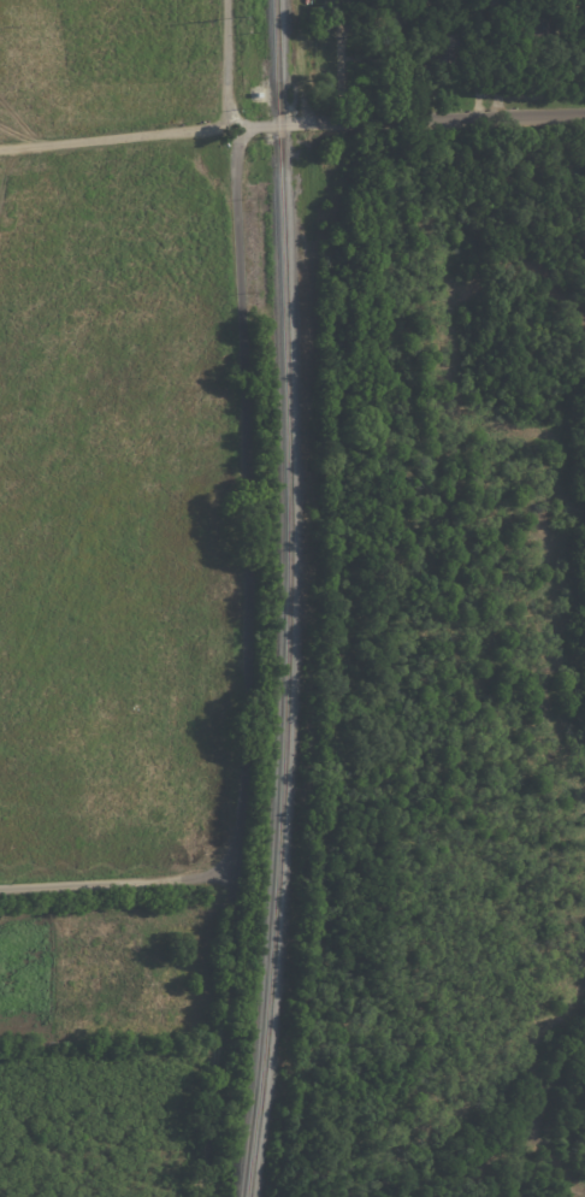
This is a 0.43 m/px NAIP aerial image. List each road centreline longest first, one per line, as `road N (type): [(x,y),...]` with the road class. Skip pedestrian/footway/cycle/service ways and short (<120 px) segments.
road 1 (residential): [(240,124),(249,768),(238,839),(231,860),(193,875),(0,887)]
road 2 (residential): [(584,117),(240,124)]
road 3 (track): [(228,862),(232,915),(200,1196)]
road 4 (residential): [(240,124),(230,102),(227,0)]

